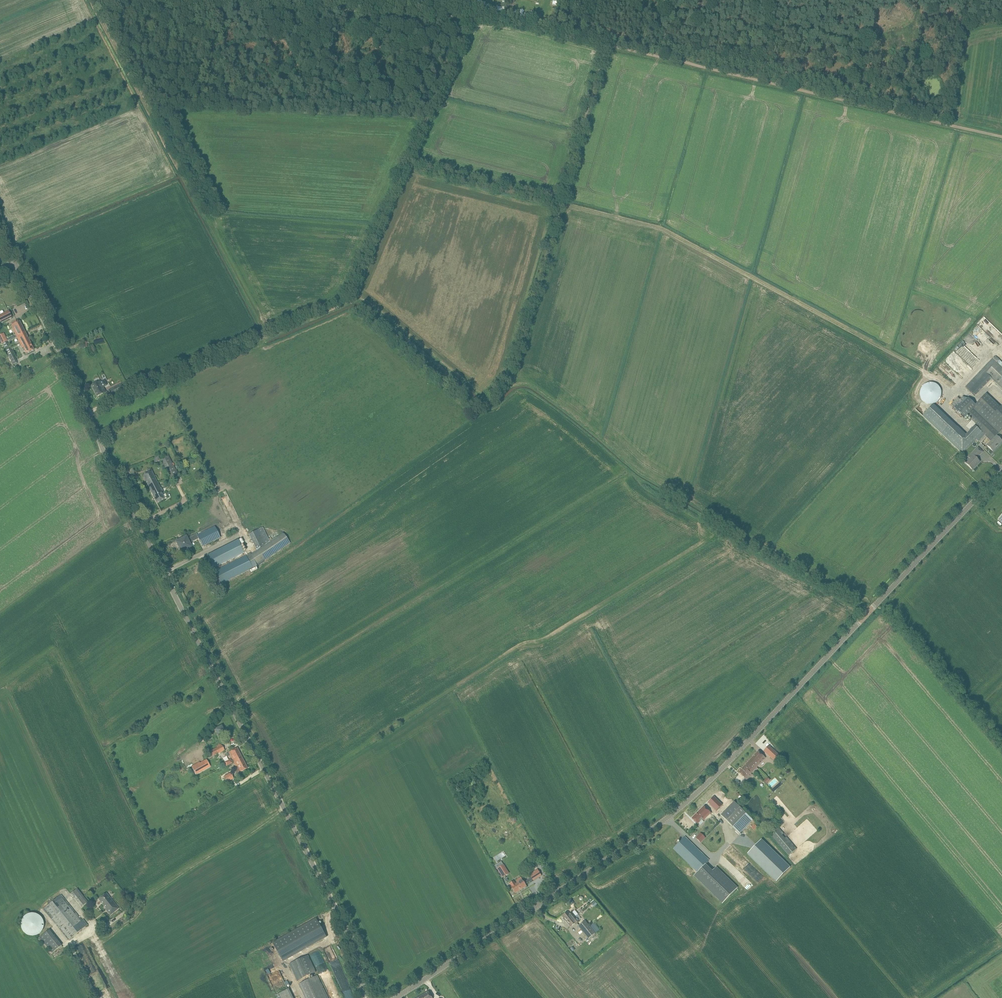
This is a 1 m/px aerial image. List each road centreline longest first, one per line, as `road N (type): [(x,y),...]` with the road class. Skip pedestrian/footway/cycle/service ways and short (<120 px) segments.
road 1 (unclassified): [(367,997),(350,933),(12,261)]
road 2 (tertiary): [(394,997),(700,791),(1001,473)]
road 3 (track): [(437,98),(342,304),(89,416)]

